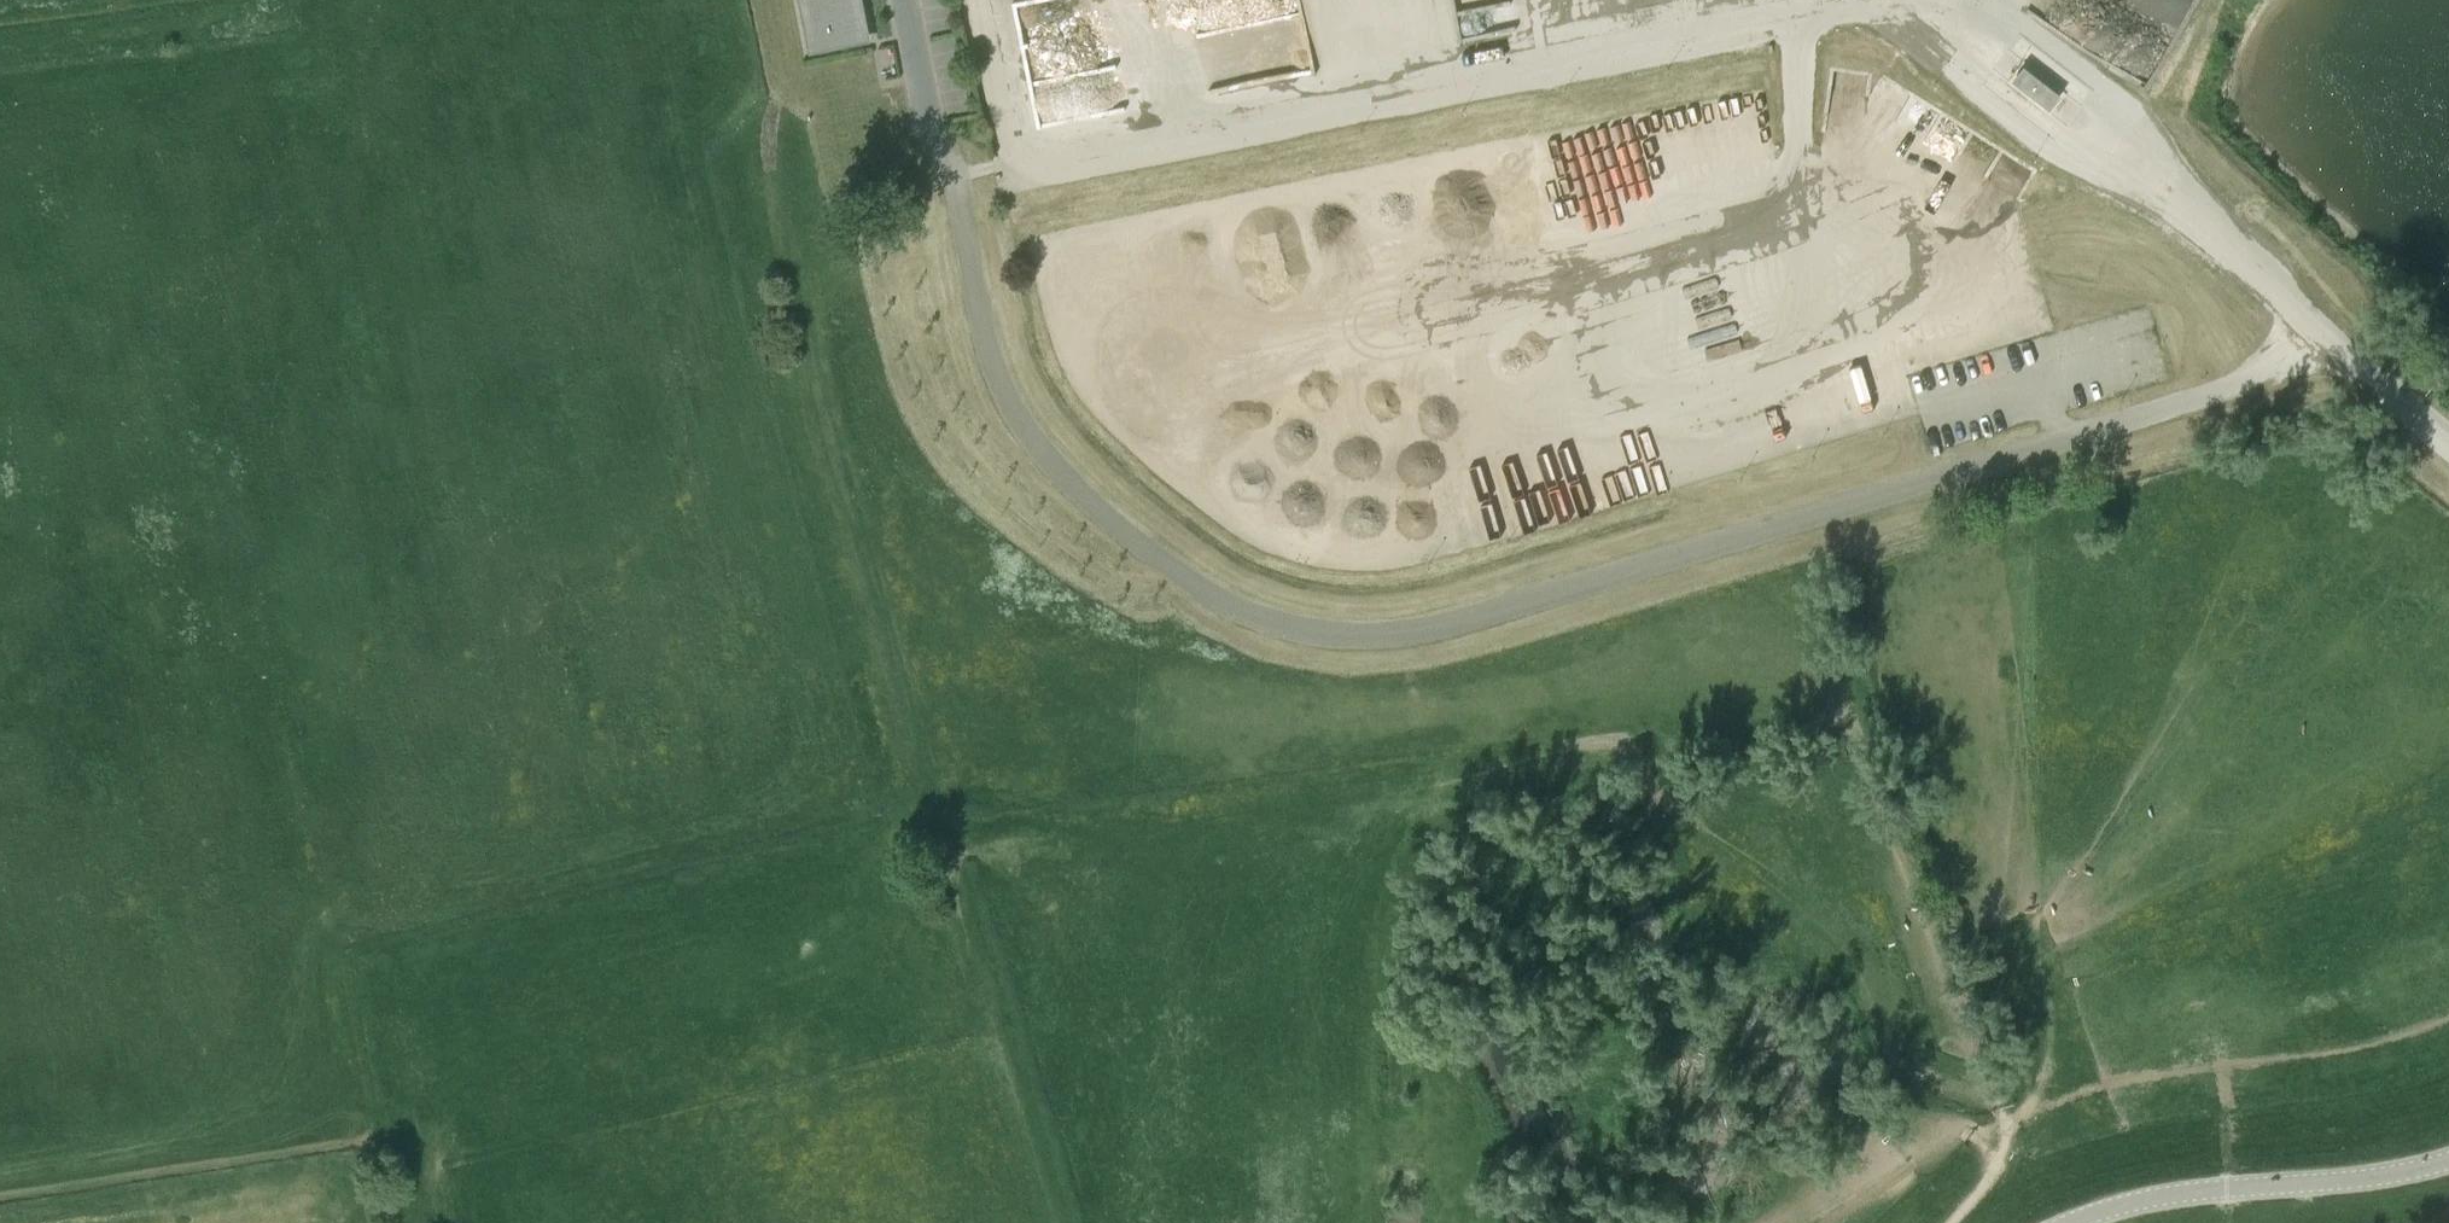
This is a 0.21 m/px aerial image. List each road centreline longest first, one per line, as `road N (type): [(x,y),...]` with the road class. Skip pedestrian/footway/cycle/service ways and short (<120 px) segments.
road 1 (unclassified): [(2313,329),(2264,376),(1478,613),(1388,628),(1312,624),(1214,588),(1103,508),(1006,390),(909,0)]
road 2 (tertiary): [(2070,1222),(2158,1197),(2376,1178),(2448,1162)]
road 3 (unclassified): [(2313,329),(2132,174),(2024,104)]
road 4 (unclassified): [(2448,447),(2313,329)]

